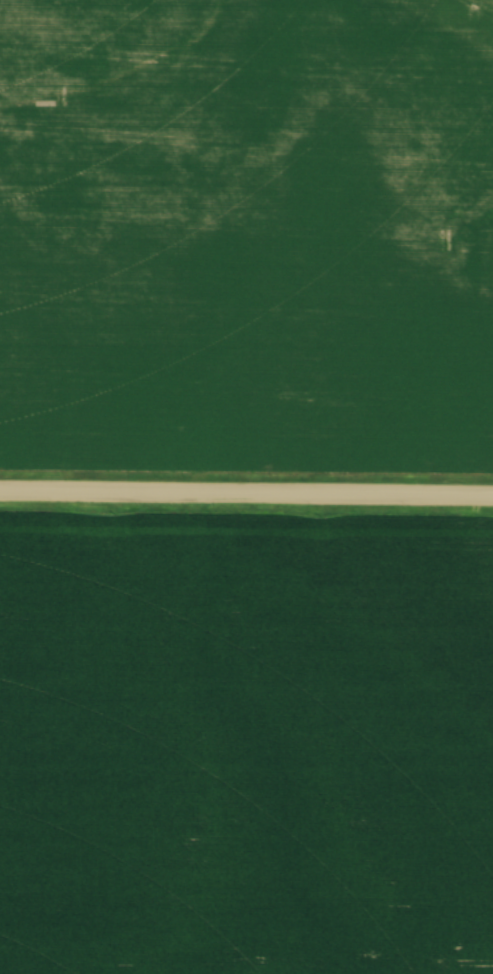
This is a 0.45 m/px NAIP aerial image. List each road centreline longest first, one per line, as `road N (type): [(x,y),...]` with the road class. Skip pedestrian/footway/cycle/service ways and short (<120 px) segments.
road 1 (residential): [(492,494),(0,489)]

